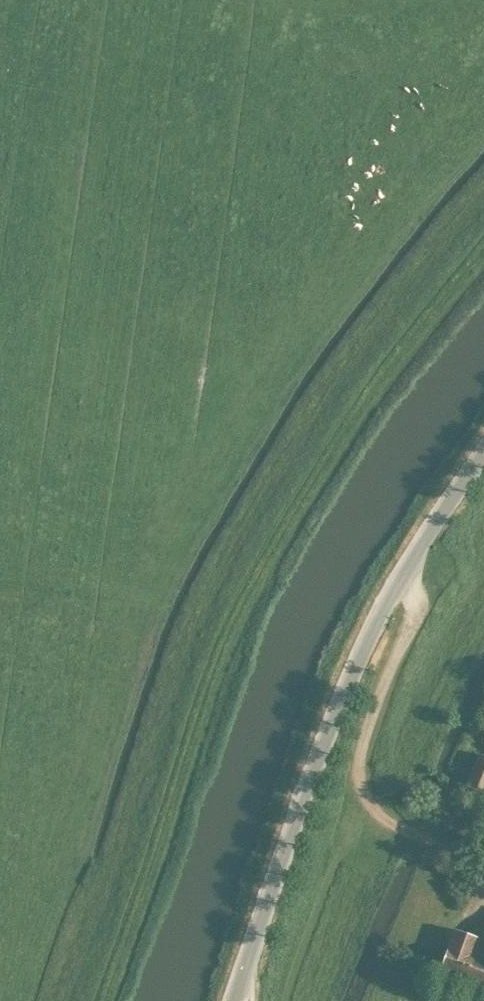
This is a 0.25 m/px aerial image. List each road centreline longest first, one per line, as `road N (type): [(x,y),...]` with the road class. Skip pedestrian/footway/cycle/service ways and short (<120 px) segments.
road 1 (unclassified): [(235,1000),(357,665),(483,454)]

